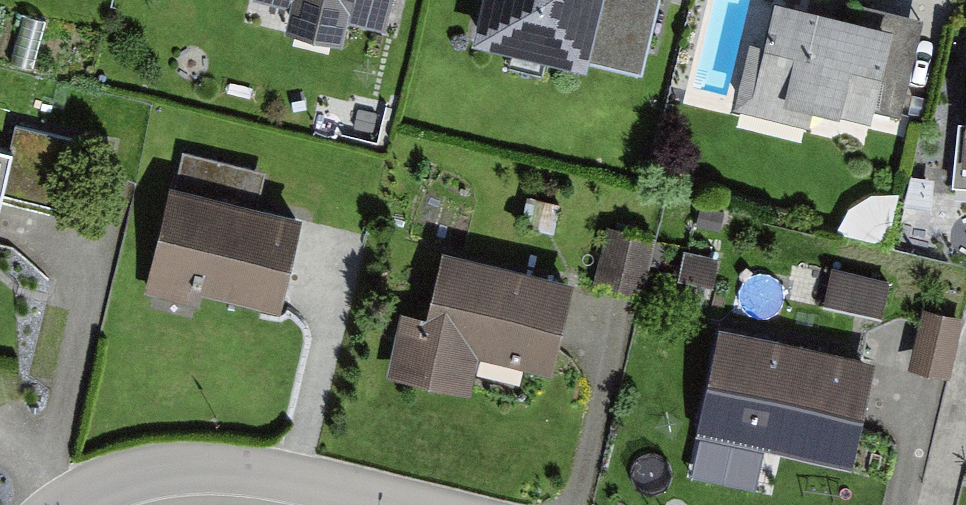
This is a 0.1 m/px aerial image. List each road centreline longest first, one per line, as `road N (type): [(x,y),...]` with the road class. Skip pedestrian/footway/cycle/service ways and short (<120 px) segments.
road 1 (residential): [(65,504),(101,486),(179,466),(265,473),(400,504)]

